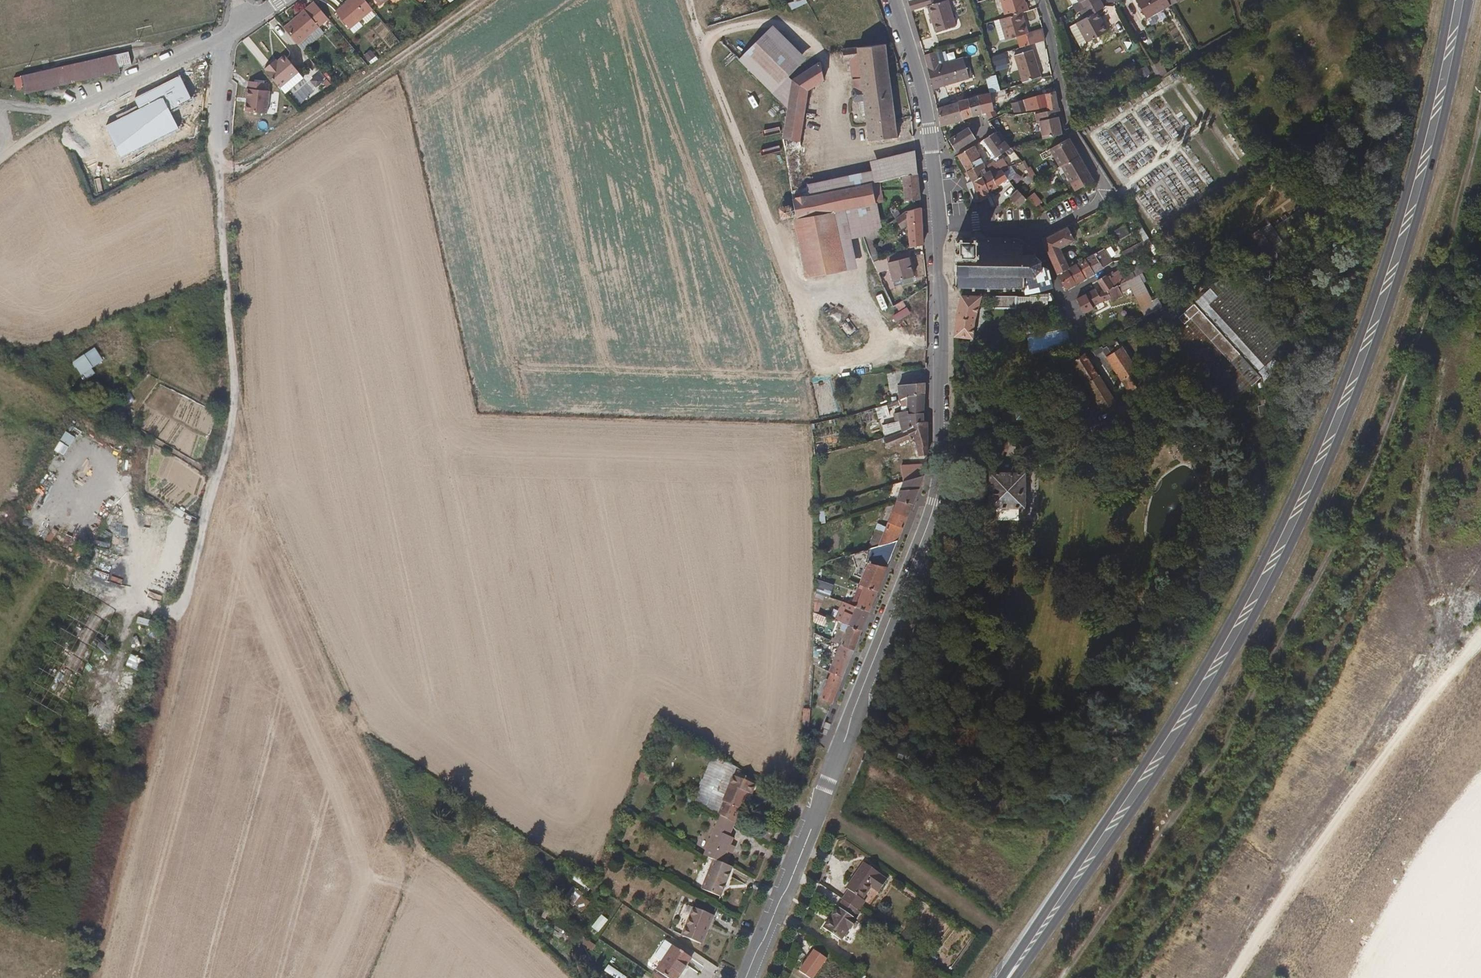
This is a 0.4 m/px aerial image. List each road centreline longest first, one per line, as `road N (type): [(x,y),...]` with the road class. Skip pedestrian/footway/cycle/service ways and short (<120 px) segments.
road 1 (primary): [(1012,977),(1187,729),(1301,524),(1405,261),(1469,0)]
road 2 (primary): [(1451,0),(1388,257),(1302,482),(1199,679),(1004,977)]
road 3 (track): [(1065,977),(1225,745),(1350,512),(1441,280),(1480,135)]
road 4 (residential): [(814,818),(935,502),(944,358),(939,224)]
road 5 (track): [(180,617),(233,422),(218,155)]
road 6 (residential): [(1038,0),(1068,125),(1104,191),(1097,205),(1040,236)]
road 7 (residential): [(939,224),(922,91),(895,0)]
road 8 (residential): [(814,818),(752,977)]
road 9 (unclassified): [(71,114),(221,39)]
road 10 (track): [(180,617),(141,778)]

